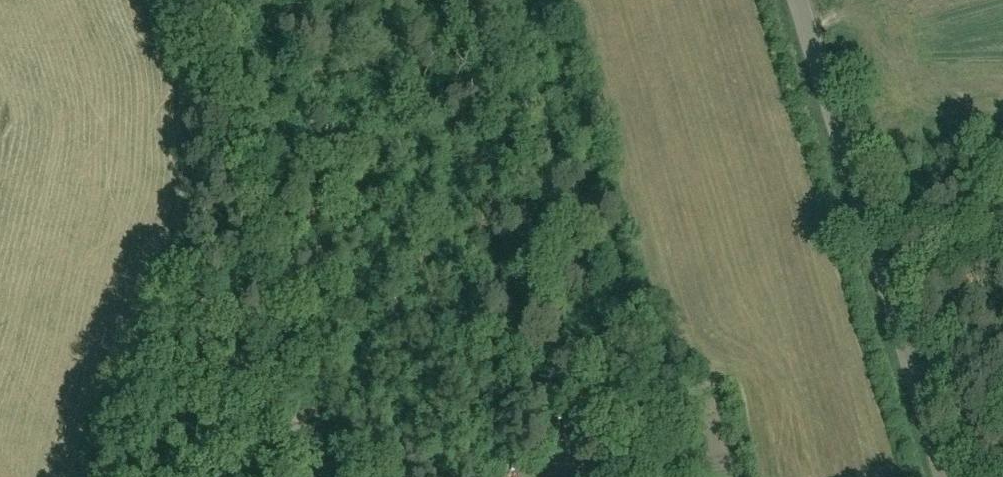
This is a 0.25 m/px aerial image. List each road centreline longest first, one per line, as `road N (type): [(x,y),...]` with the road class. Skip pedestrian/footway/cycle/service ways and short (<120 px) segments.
road 1 (unclassified): [(941,476),(794,0)]

